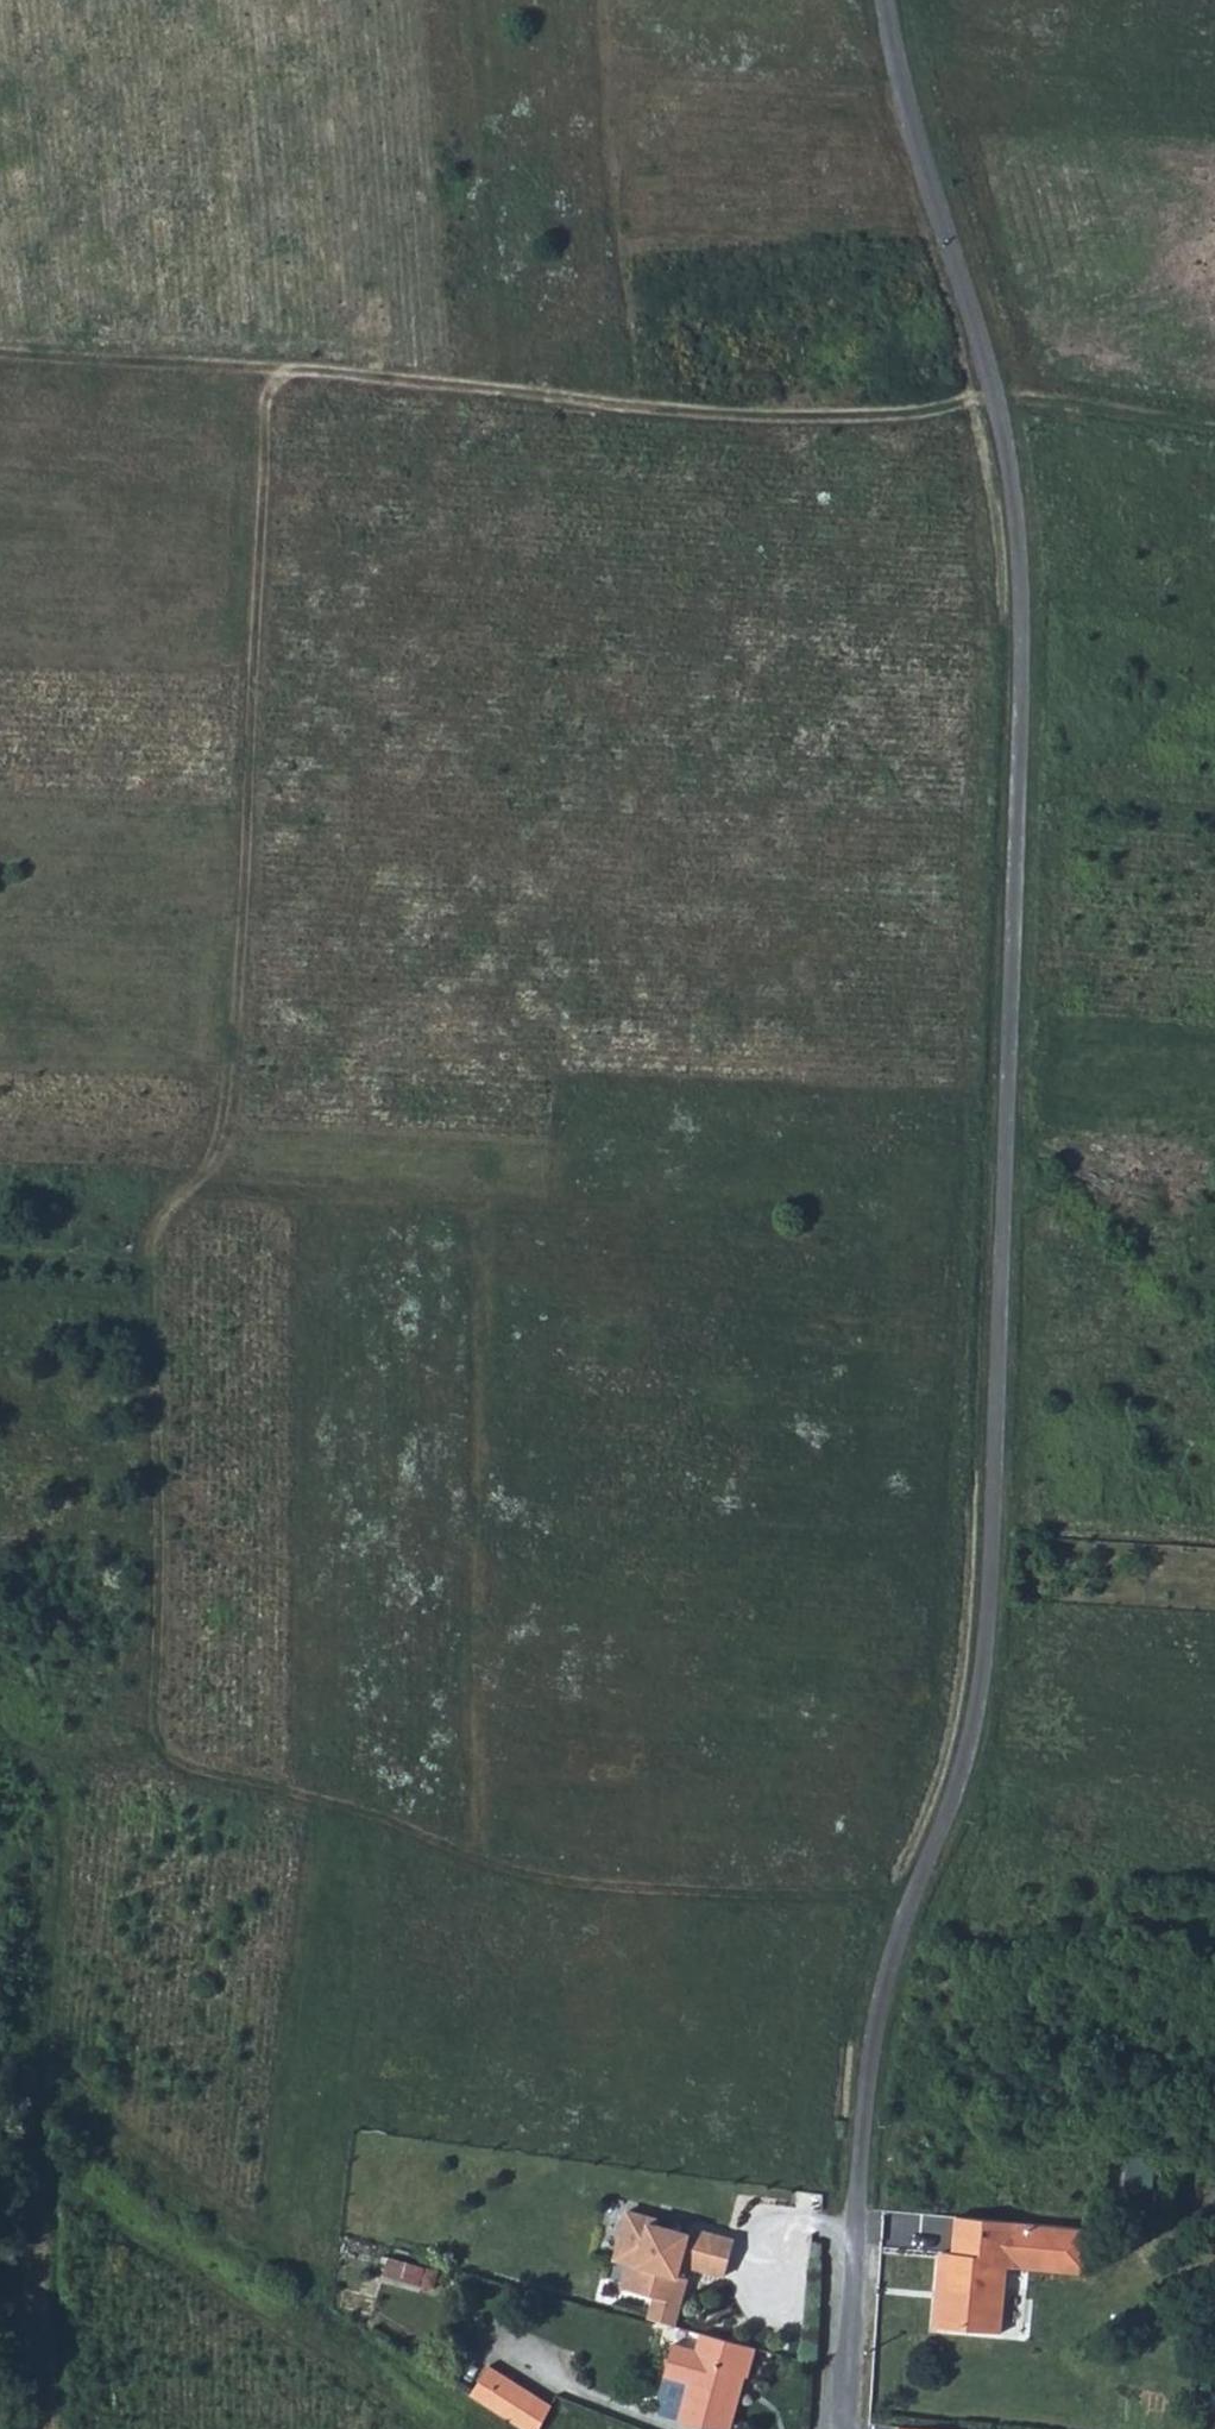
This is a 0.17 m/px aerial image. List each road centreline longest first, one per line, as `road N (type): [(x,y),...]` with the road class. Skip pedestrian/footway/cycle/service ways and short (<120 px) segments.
road 1 (unclassified): [(842,2428),(870,2029),(981,1708),(1022,630),(1016,516),(997,397),(897,80),(884,0)]
road 2 (track): [(997,397),(1214,428)]

